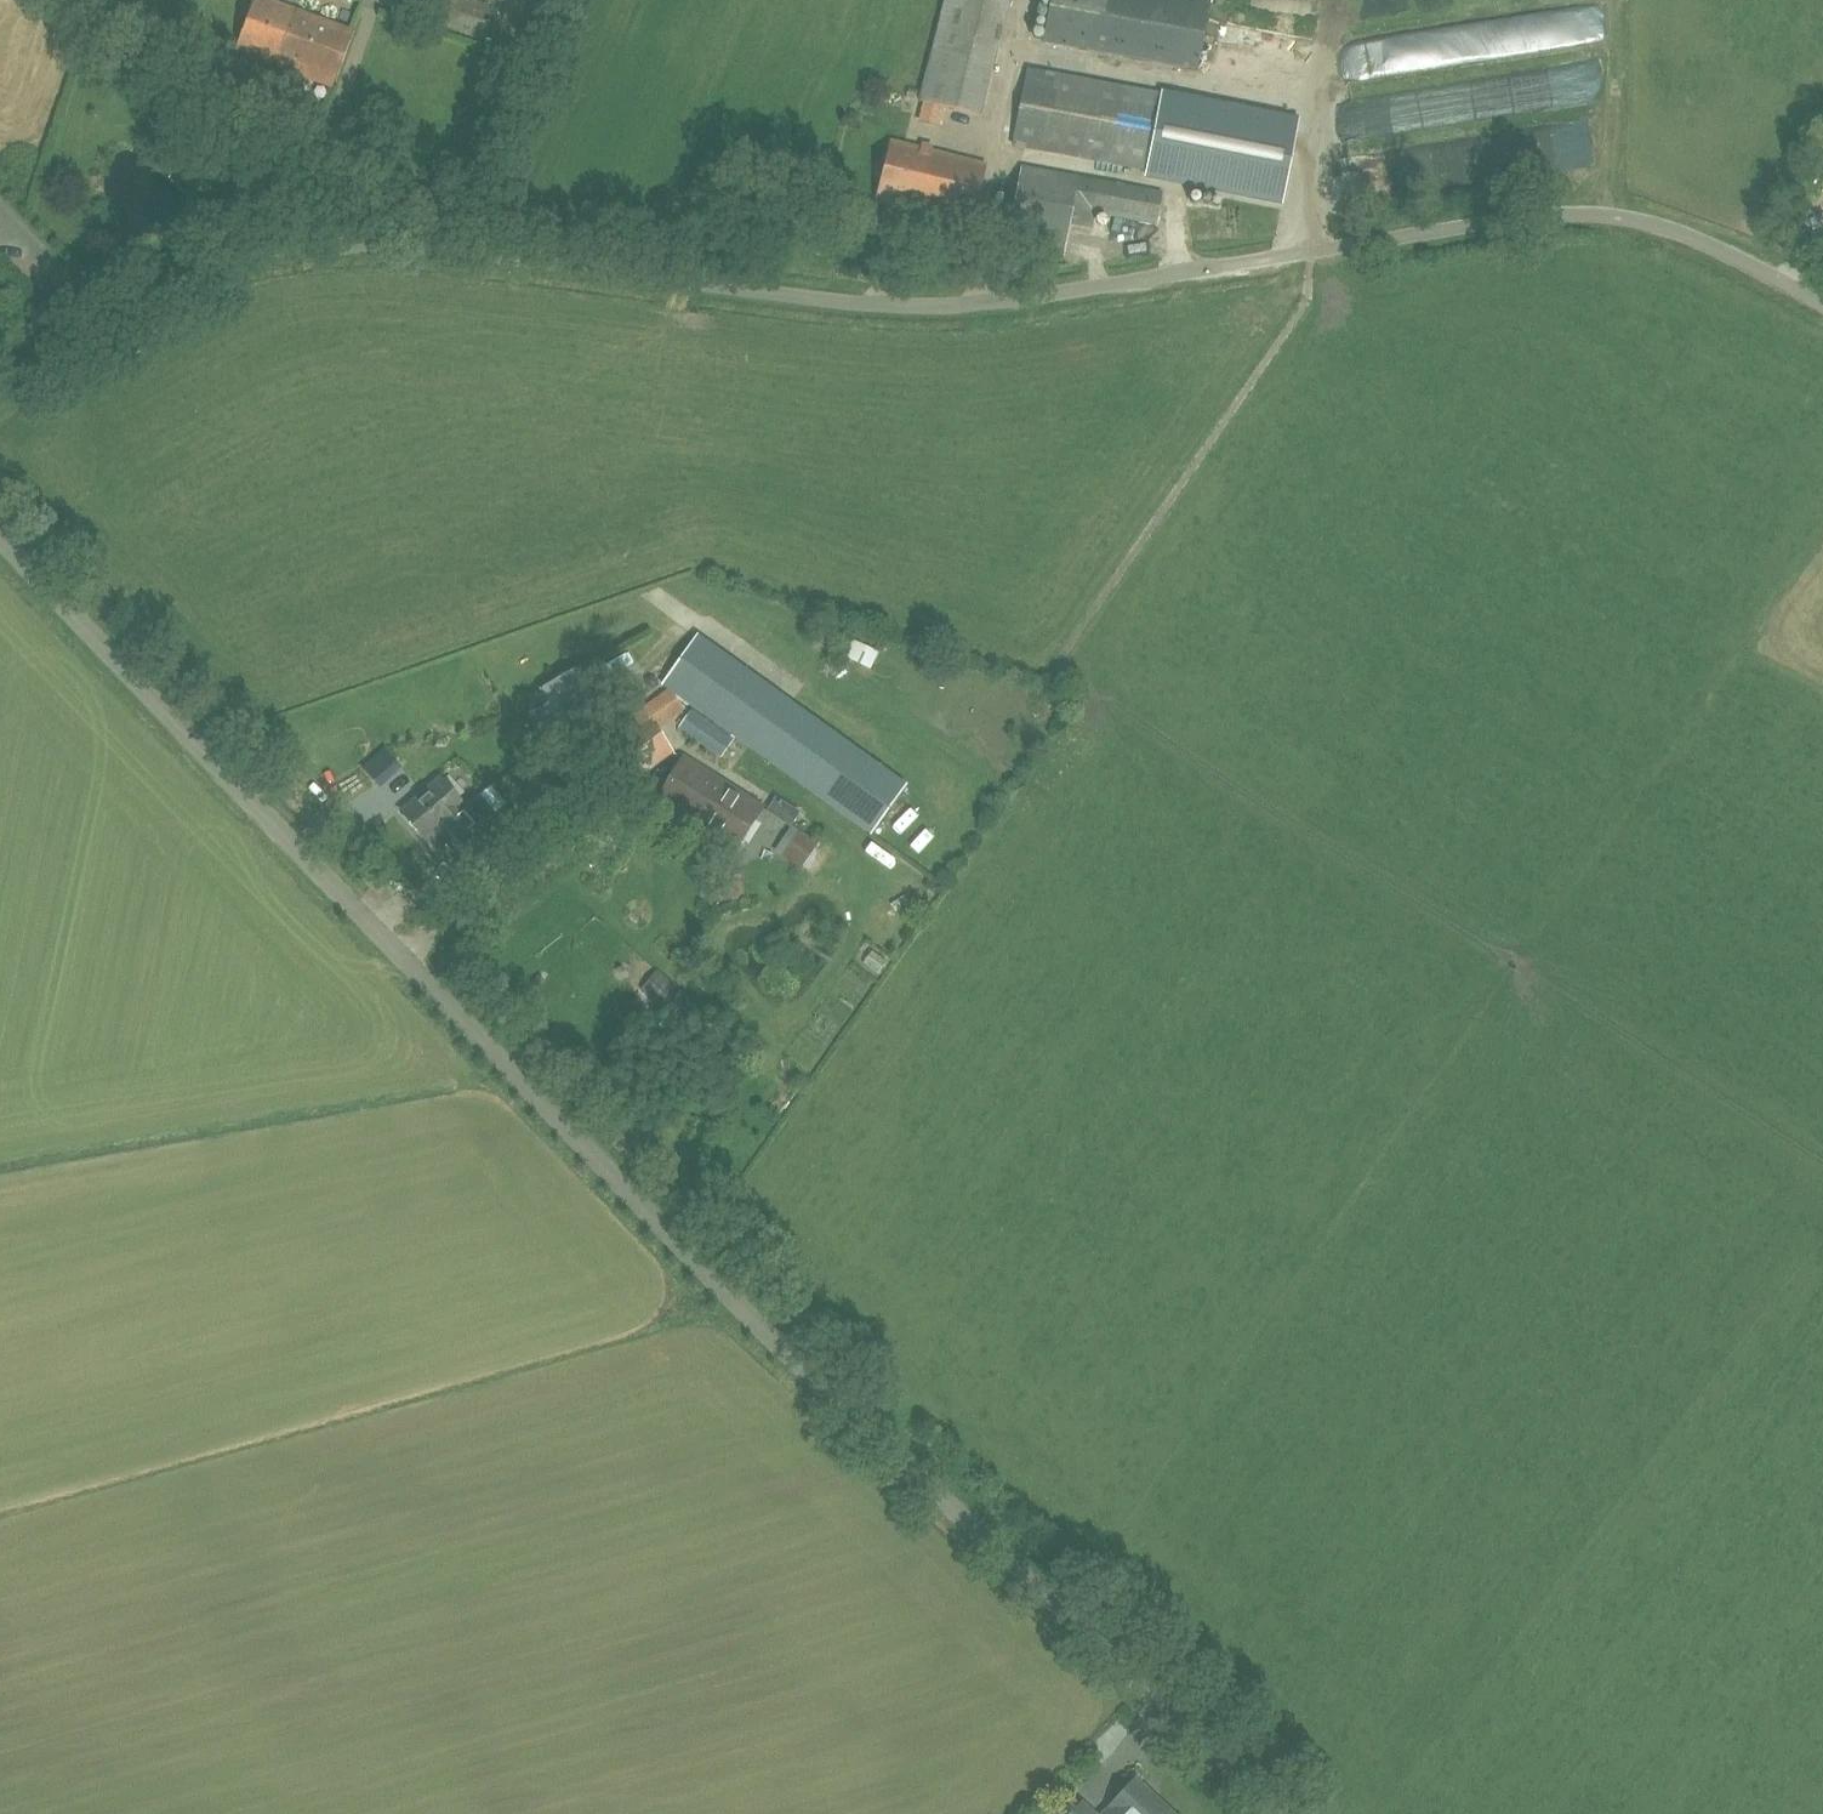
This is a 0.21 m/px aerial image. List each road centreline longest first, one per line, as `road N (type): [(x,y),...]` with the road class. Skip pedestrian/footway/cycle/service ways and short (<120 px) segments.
road 1 (unclassified): [(1822,303),(1678,229),(1585,212),(1075,295),(894,308),(377,250),(304,255),(206,276),(0,388)]
road 2 (unclassified): [(1278,1813),(706,1269),(409,967),(0,531)]

